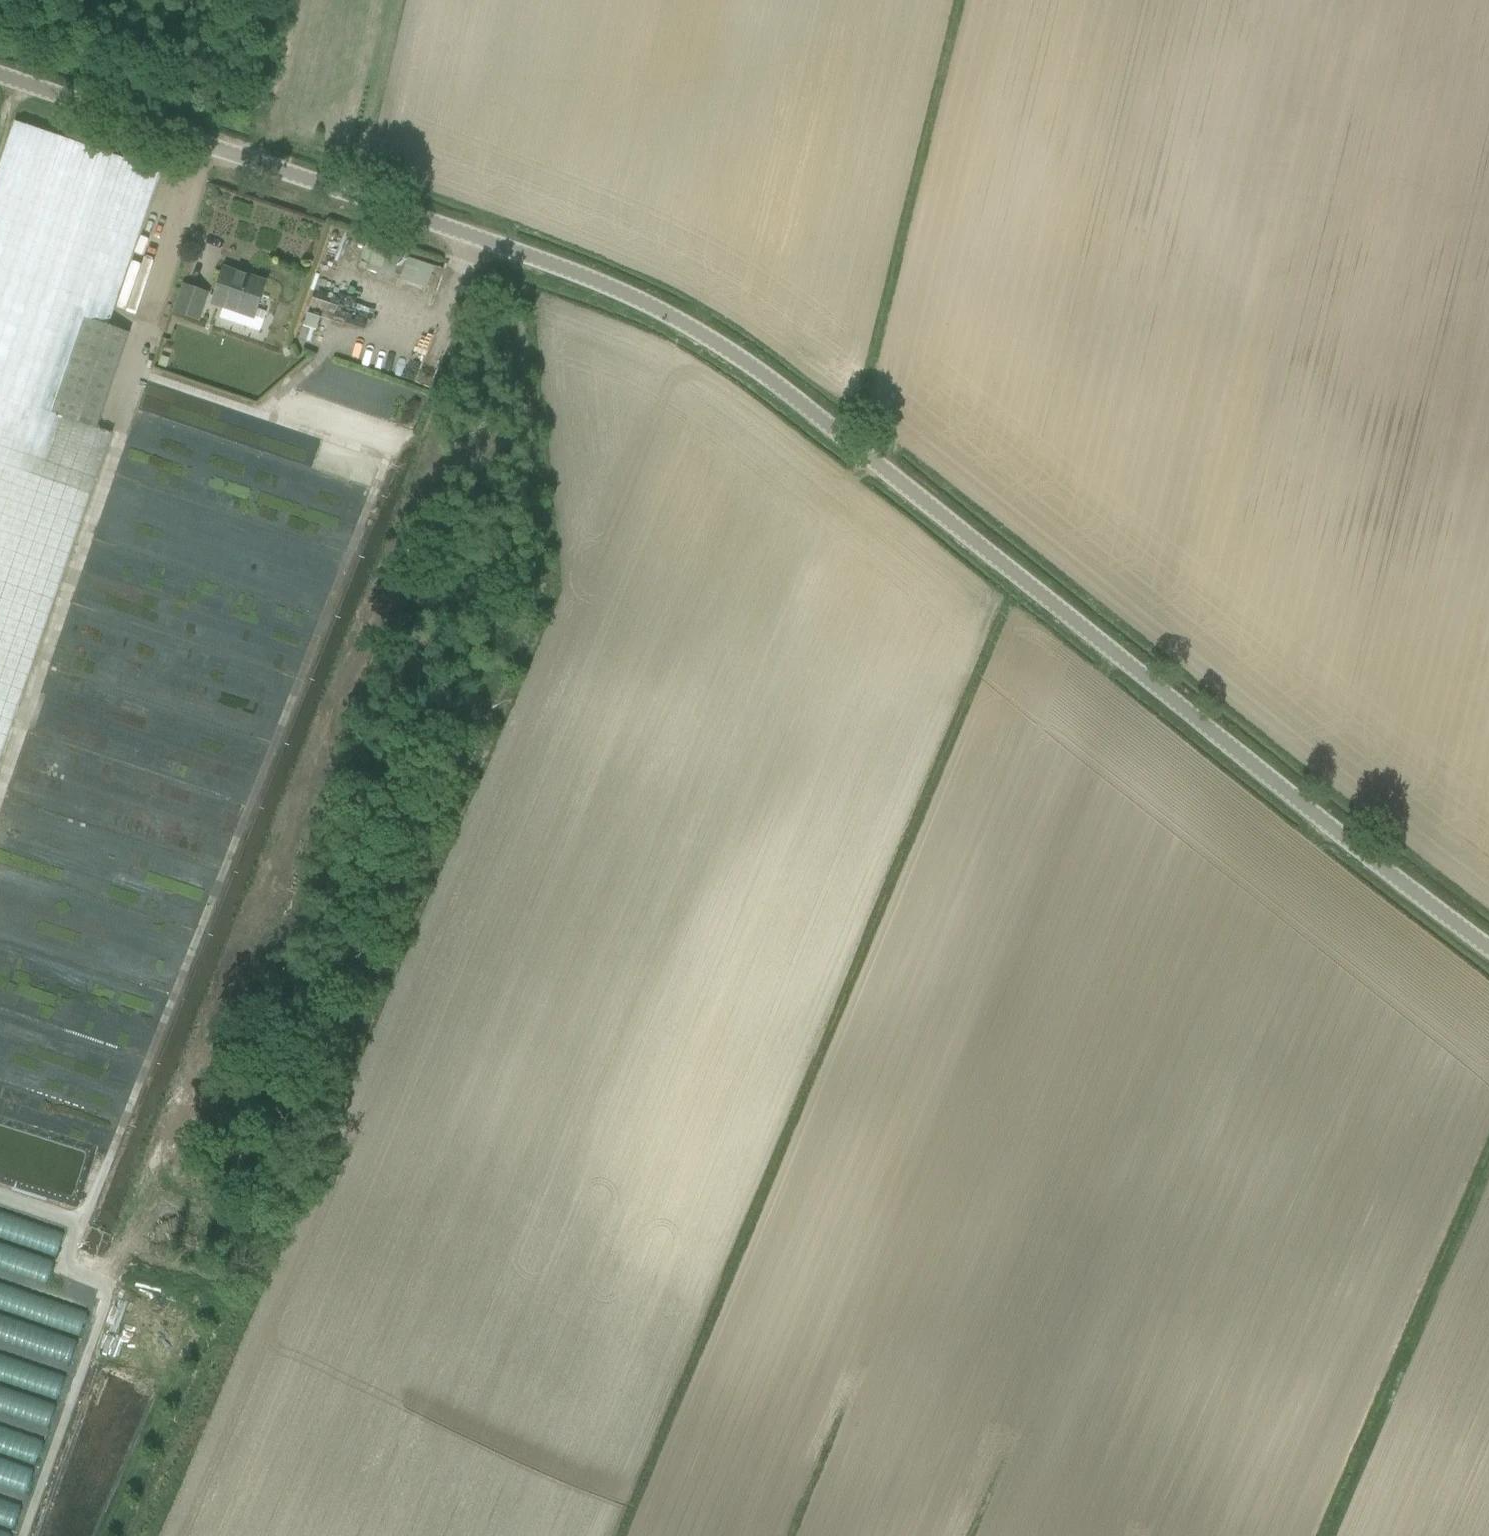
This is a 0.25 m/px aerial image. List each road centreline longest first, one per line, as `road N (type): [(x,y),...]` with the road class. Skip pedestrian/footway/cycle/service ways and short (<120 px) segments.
road 1 (unclassified): [(1488,946),(761,365),(508,242),(0,79)]

